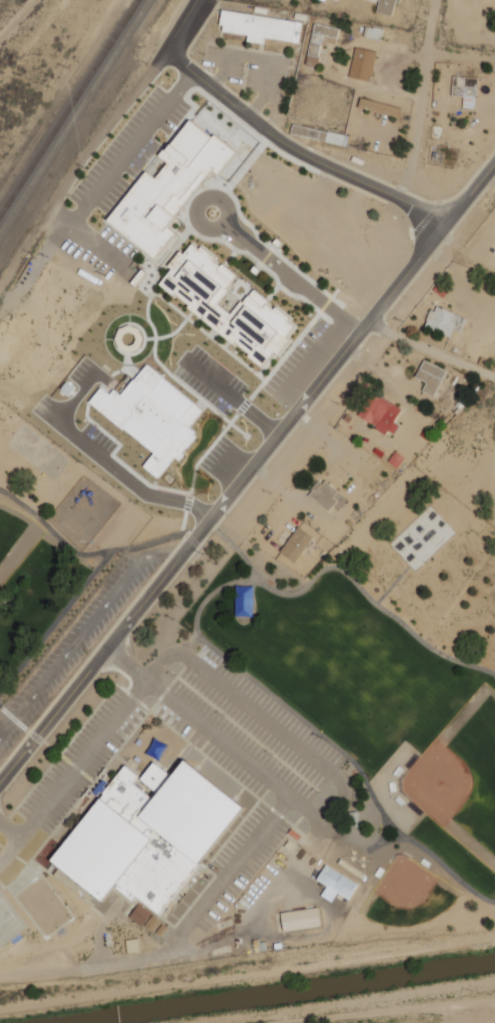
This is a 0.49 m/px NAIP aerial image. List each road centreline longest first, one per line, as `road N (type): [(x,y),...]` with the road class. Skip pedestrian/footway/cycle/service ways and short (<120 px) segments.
road 1 (tertiary): [(0,779),(494,161)]
road 2 (residential): [(192,74),(302,157),(442,228)]
road 3 (residential): [(405,205),(438,0)]
road 4 (residential): [(192,74),(67,230)]
road 5 (residential): [(370,321),(494,376)]

